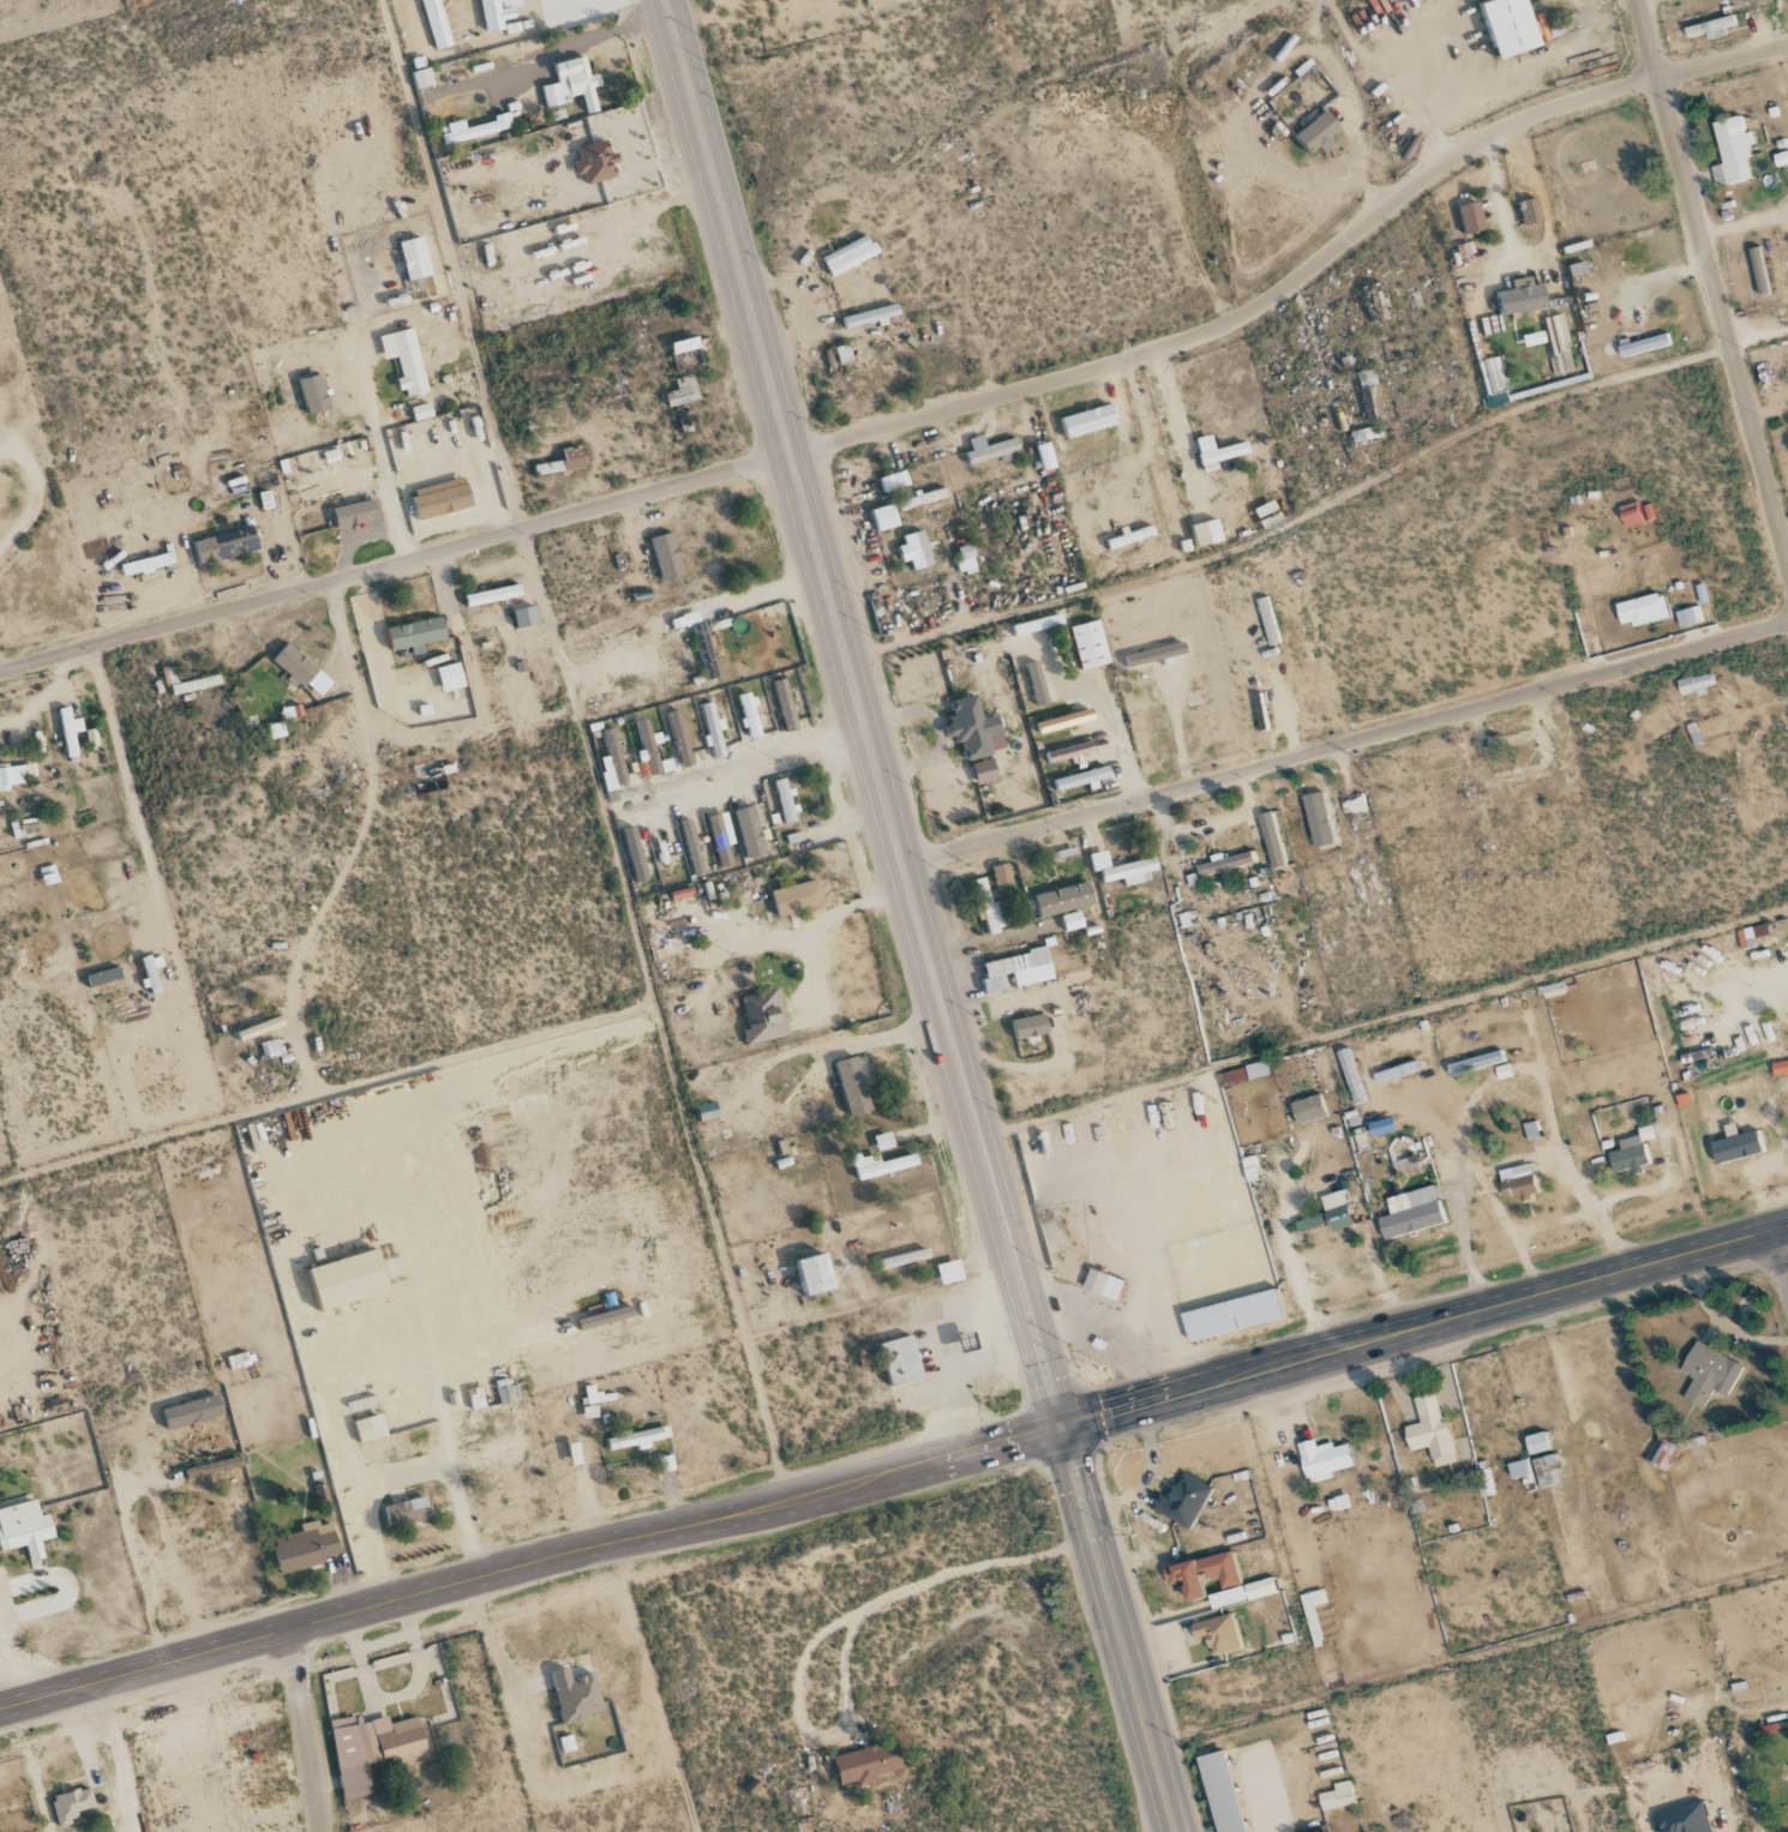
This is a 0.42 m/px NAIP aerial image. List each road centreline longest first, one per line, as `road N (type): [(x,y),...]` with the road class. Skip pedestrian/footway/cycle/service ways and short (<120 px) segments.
road 1 (tertiary): [(1787,44),(1588,98),(1490,137),(1271,302),(1199,338),(0,673)]
road 2 (secondary): [(1177,1831),(670,0)]
road 3 (secondary): [(1787,1229),(0,1724)]
road 4 (residential): [(906,863),(1787,623)]
road 5 (residential): [(1787,561),(1637,0)]
road 6 (residential): [(527,527),(381,0)]
road 7 (residential): [(319,1831),(298,1699),(301,1666),(317,1636)]

